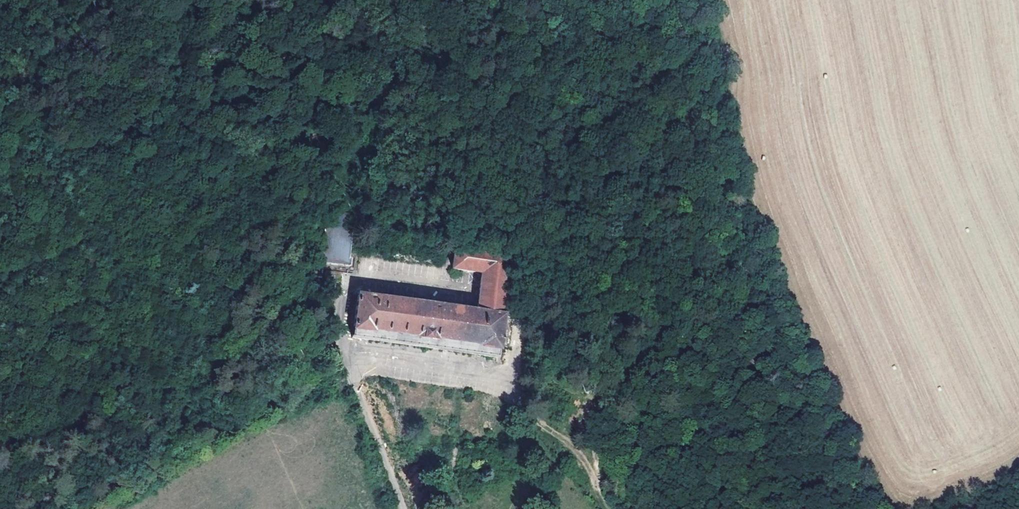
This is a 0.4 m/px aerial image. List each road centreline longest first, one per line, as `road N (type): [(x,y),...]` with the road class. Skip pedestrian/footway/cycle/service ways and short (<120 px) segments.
road 1 (unclassified): [(404,508),(352,363)]

